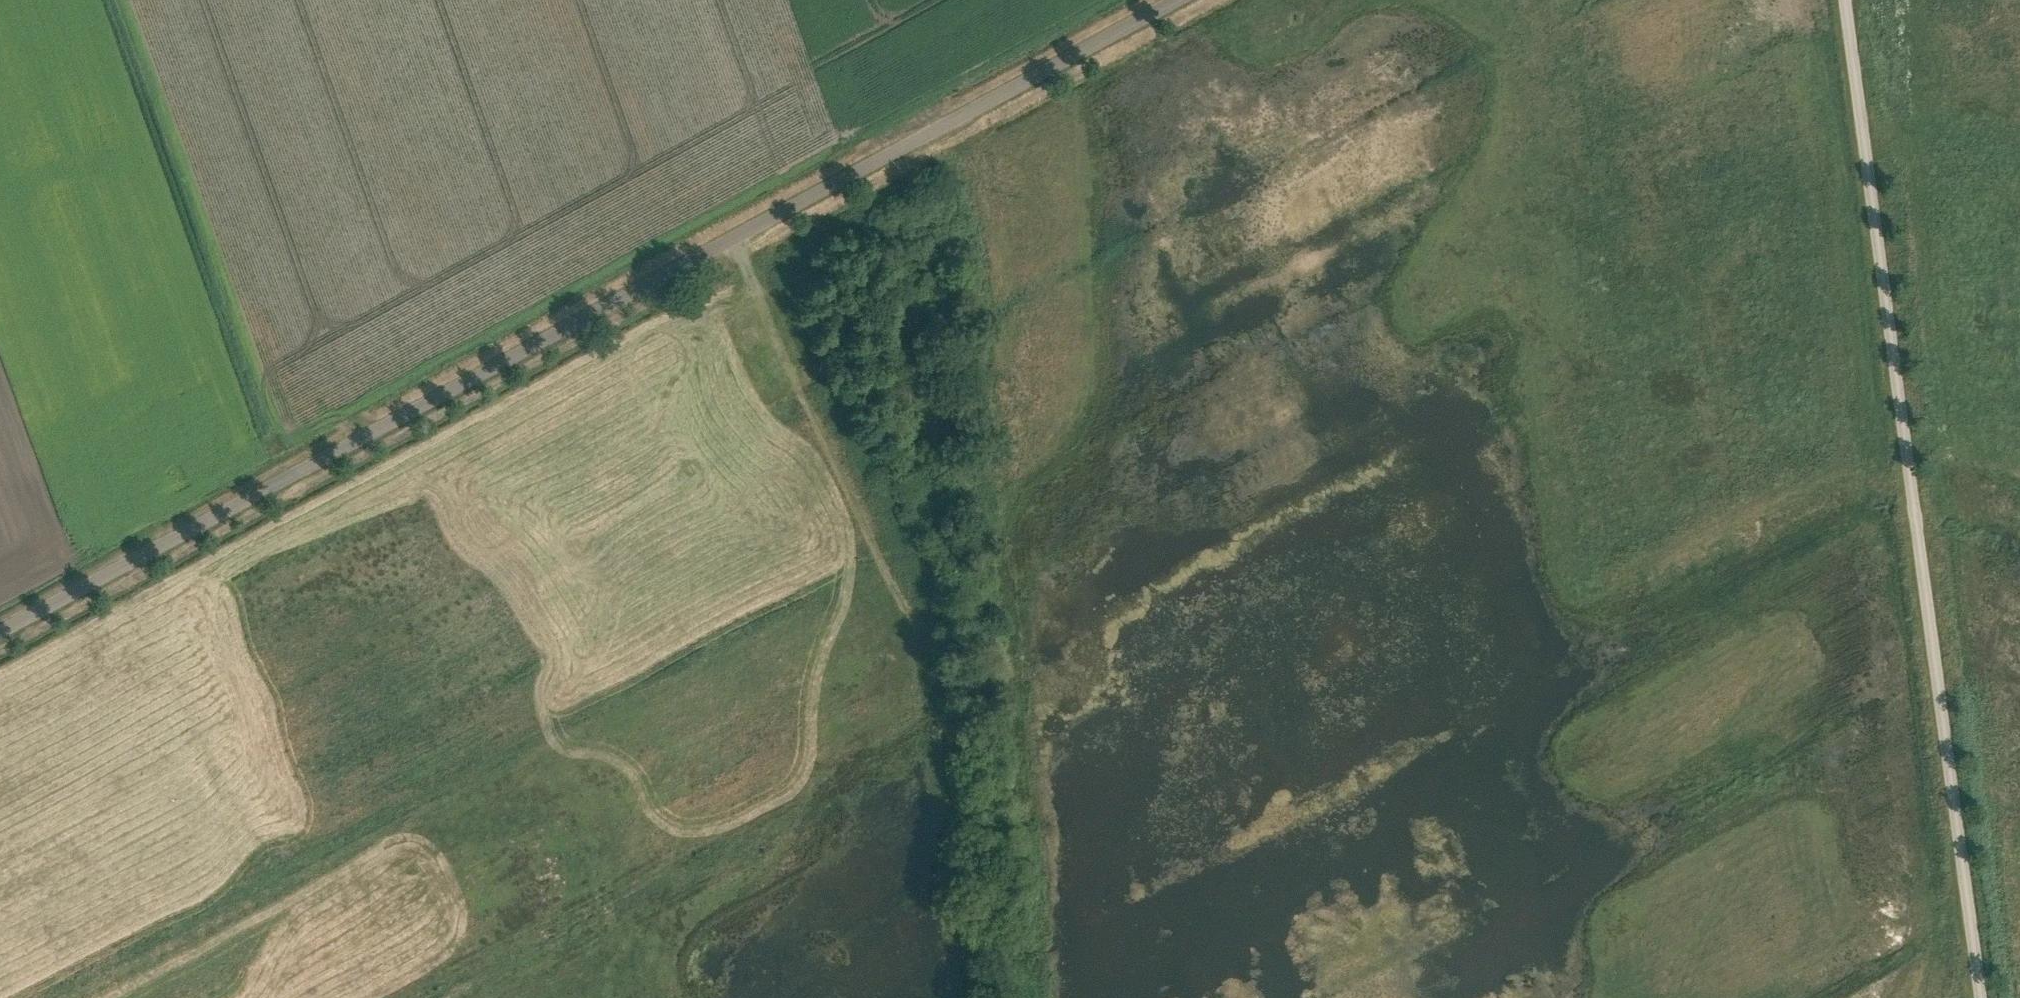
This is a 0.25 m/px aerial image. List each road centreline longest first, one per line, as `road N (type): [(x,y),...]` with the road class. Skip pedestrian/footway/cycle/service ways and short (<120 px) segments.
road 1 (unclassified): [(0,632),(1180,0)]
road 2 (unclassified): [(1981,997),(1845,0)]

